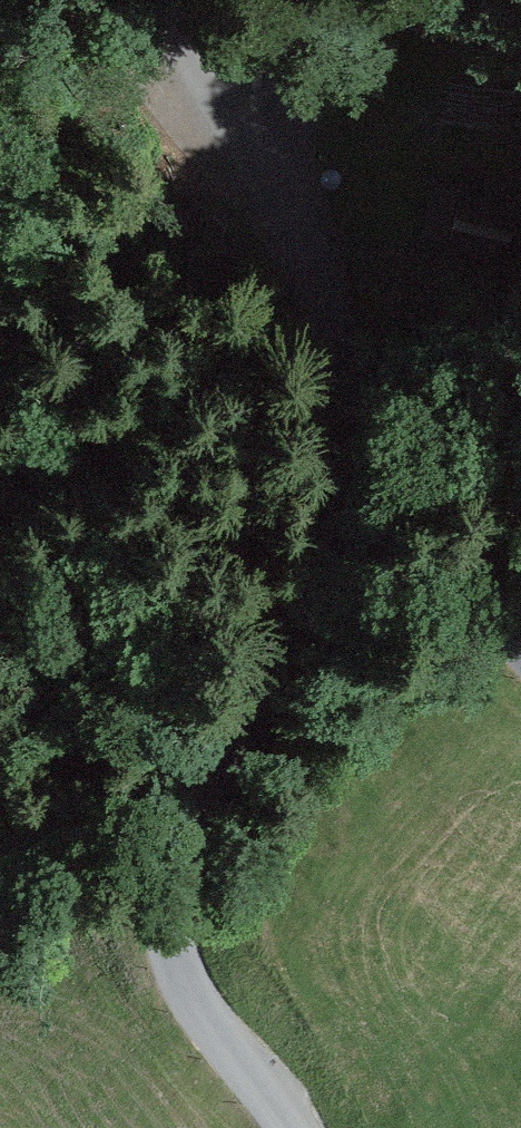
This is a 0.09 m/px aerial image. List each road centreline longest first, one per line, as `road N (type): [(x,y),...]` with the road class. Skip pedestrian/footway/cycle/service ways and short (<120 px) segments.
road 1 (unclassified): [(291,1127),(179,970),(162,891),(167,843),(188,789),(322,565),(353,460),(353,407),(318,279),(229,87)]
road 2 (unclassified): [(520,413),(499,539),(520,624)]
road 3 (unclassified): [(229,87),(337,21),(397,0)]

